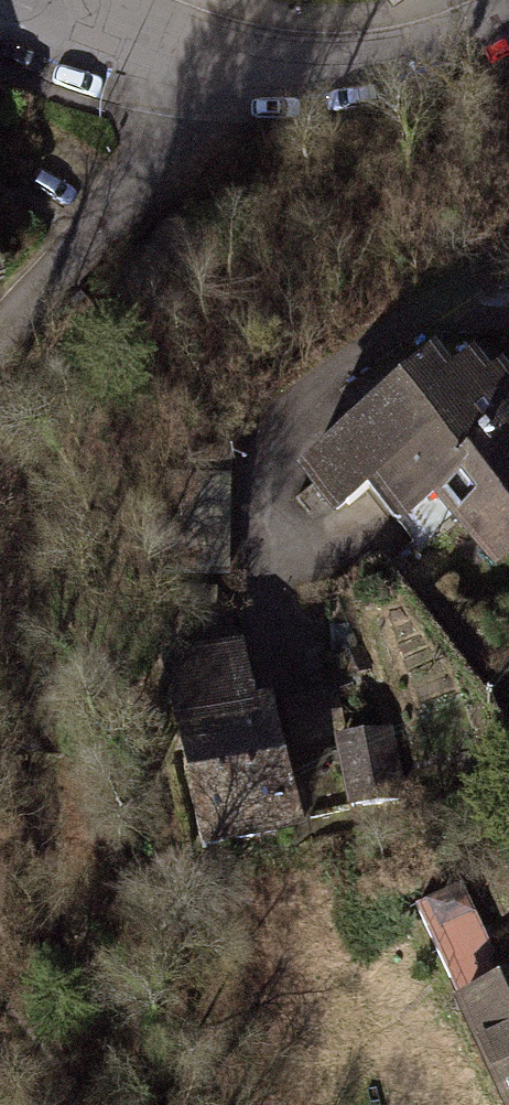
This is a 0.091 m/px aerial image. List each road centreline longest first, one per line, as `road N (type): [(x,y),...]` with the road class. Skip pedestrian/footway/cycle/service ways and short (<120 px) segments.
road 1 (residential): [(508,15),(384,63),(256,74),(190,69),(0,10)]
road 2 (residential): [(508,242),(289,393),(252,451),(254,576)]

